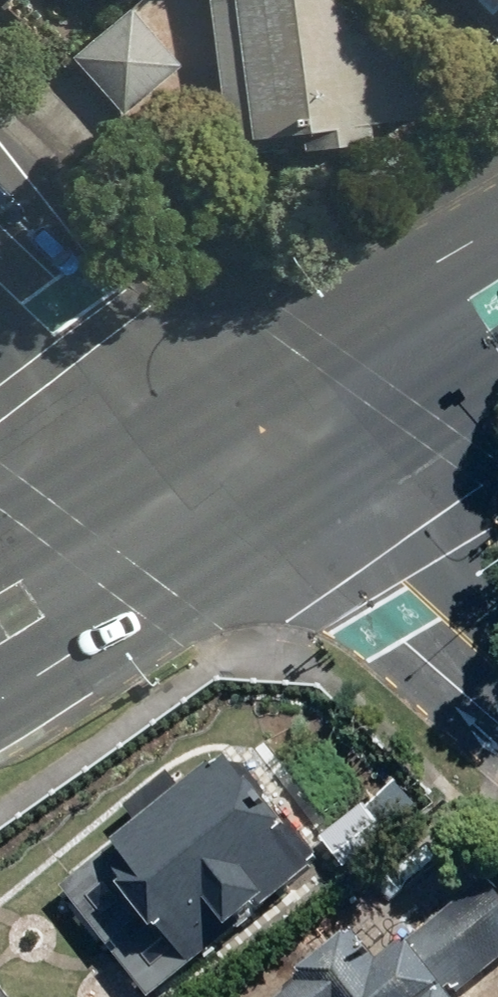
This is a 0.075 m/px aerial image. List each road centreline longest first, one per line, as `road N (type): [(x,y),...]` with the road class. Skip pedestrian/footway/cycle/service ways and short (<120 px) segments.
road 1 (tertiary): [(497,671),(390,569),(247,461)]
road 2 (primary): [(0,646),(247,461)]
road 3 (primary): [(247,461),(497,288)]
road 4 (tertiary): [(247,461),(0,285)]

